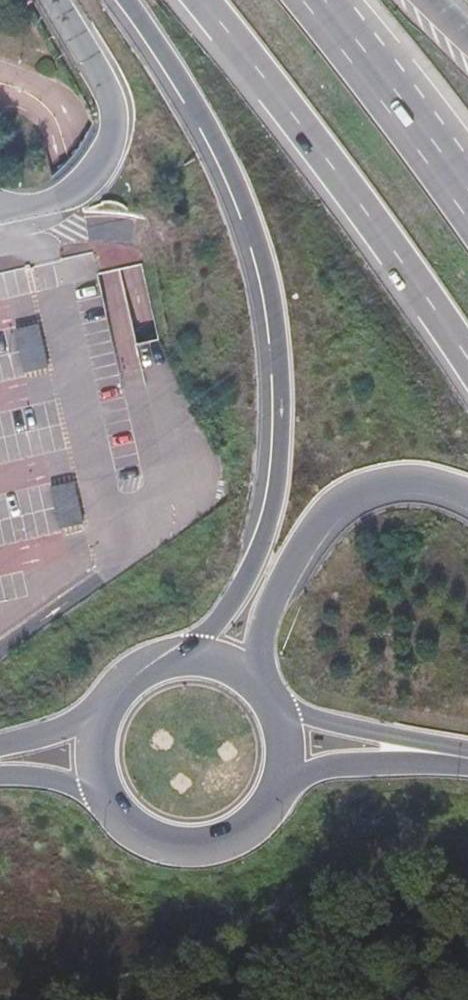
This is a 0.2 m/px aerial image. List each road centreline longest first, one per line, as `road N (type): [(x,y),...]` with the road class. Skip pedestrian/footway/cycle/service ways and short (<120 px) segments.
road 1 (trunk): [(126,0),(197,109),(252,220),(283,370),(278,493),(257,561),(207,638),(167,662)]
road 2 (trunk): [(193,0),(404,265),(467,365)]
road 3 (trunk): [(269,698),(262,658),(268,618),(323,516),(344,498),(394,482),(426,481),(467,495)]
road 4 (trunk): [(57,0),(110,96),(114,124),(107,147),(66,193),(3,212)]
road 5 (trunk): [(467,193),(323,0)]
road 6 (primary): [(467,756),(305,718),(269,698)]
road 7 (primary): [(278,795),(317,770),(348,764),(467,758)]
road 8 (primary): [(136,825),(180,845),(228,842),(249,831),(278,795)]
road 9 (unclassified): [(0,775),(71,785),(136,825)]
road 10 (primary): [(115,703),(101,761),(115,801),(136,825)]
road 11 (unclassified): [(115,703),(80,726),(0,749)]

